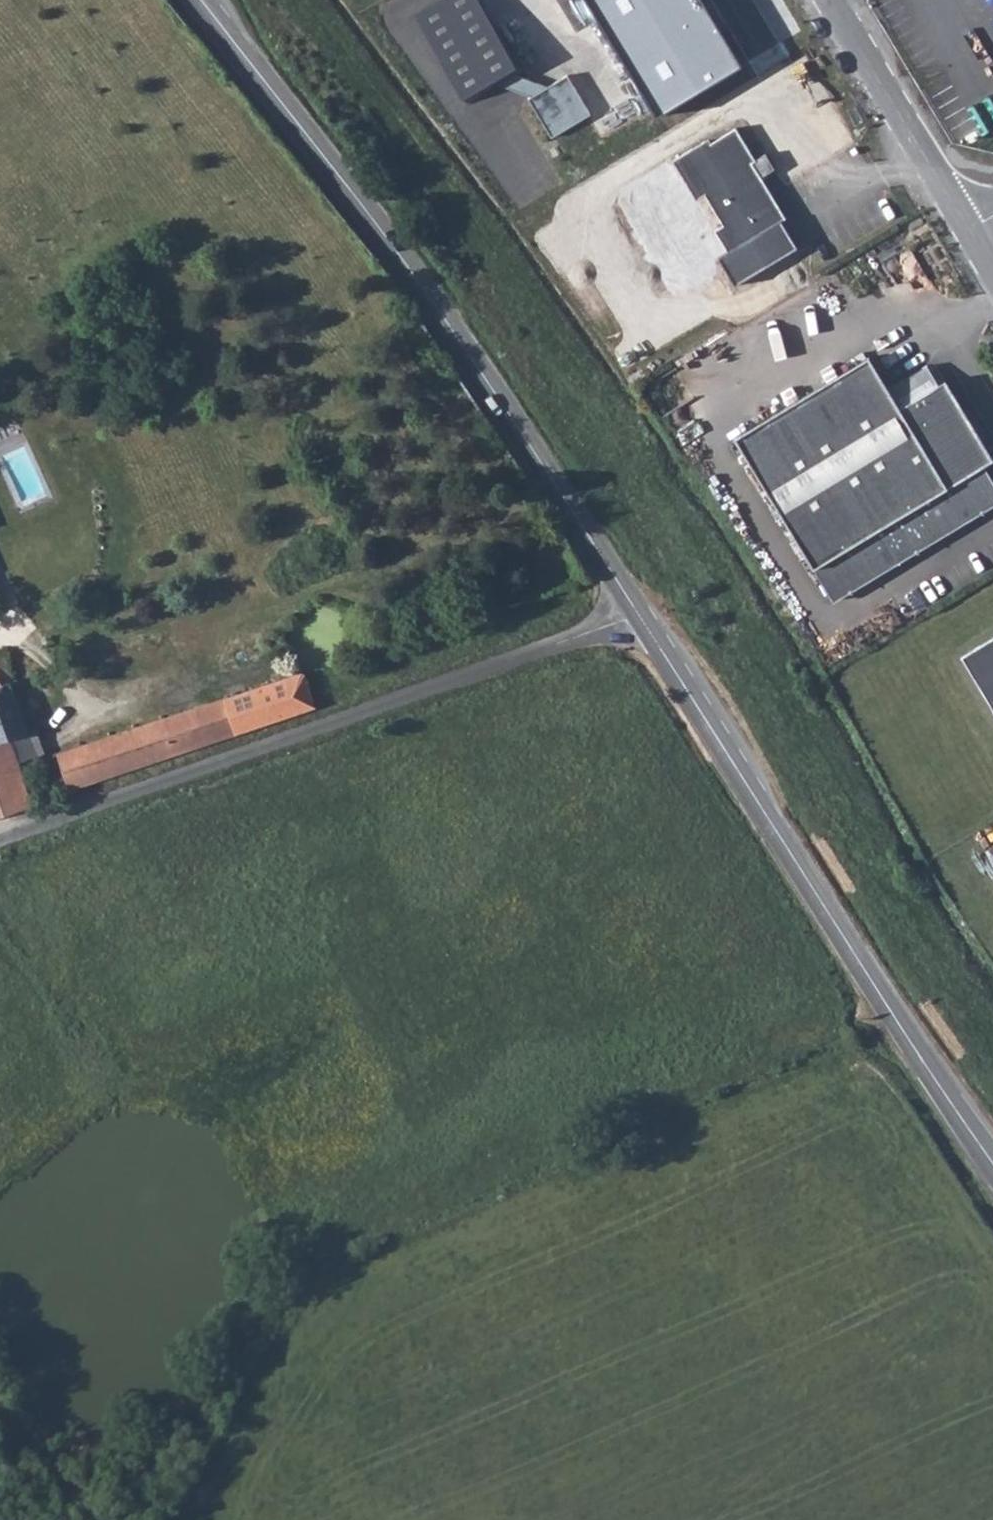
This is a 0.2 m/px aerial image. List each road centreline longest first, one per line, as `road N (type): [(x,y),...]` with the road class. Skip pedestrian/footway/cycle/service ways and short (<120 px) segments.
road 1 (tertiary): [(992,1161),(429,297),(203,0)]
road 2 (unclassified): [(833,0),(970,229)]
road 3 (track): [(91,1519),(0,1415)]

